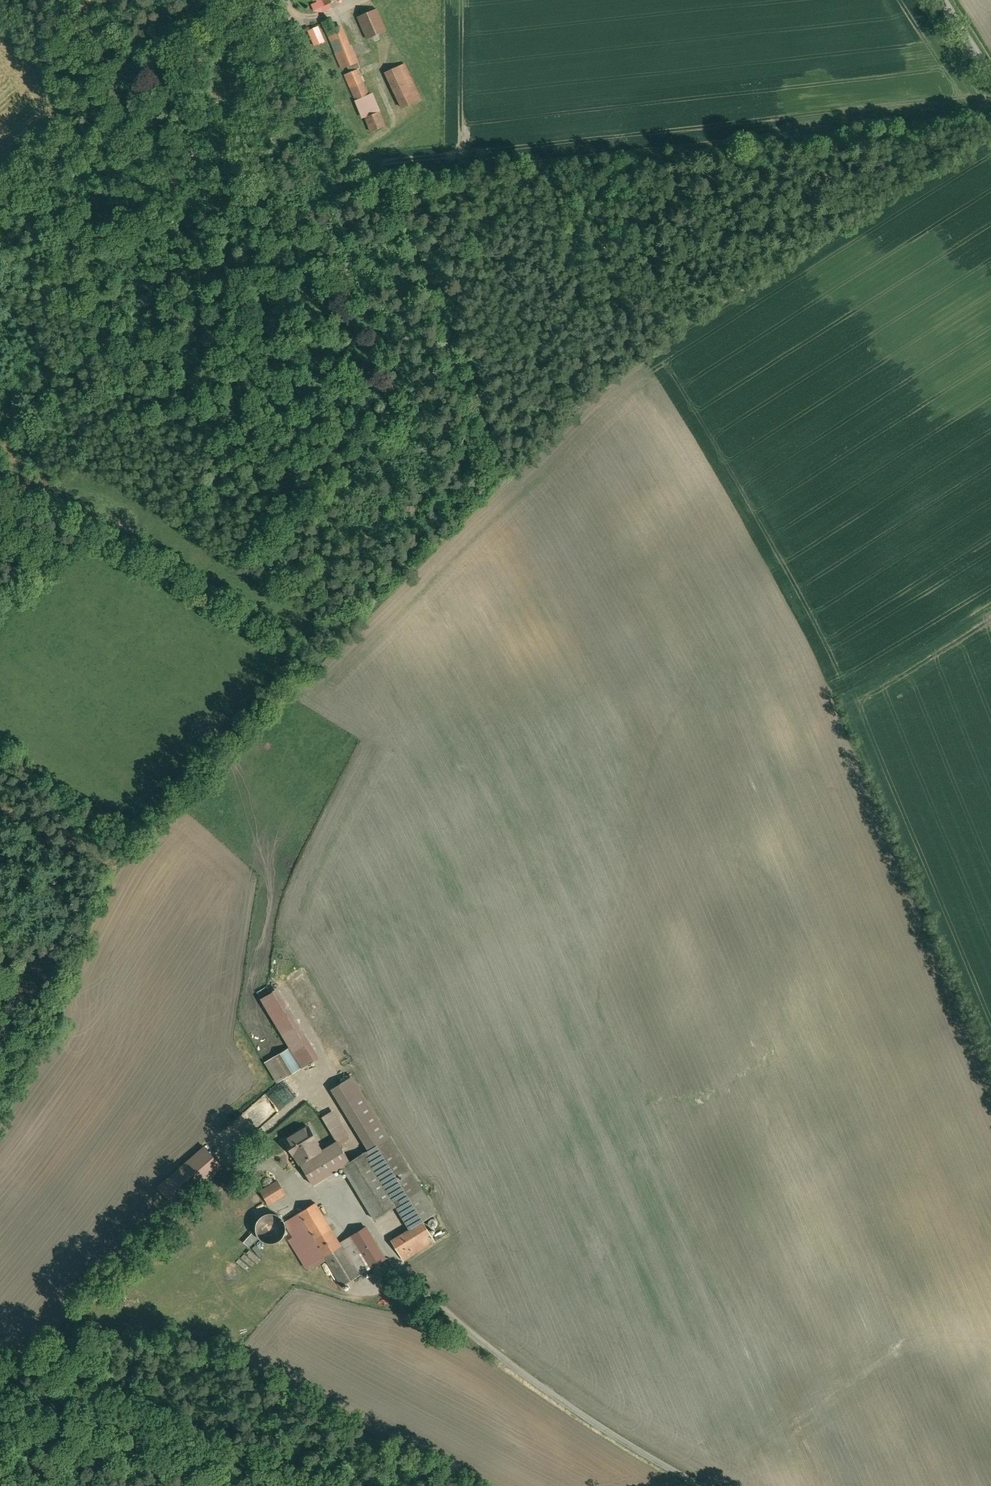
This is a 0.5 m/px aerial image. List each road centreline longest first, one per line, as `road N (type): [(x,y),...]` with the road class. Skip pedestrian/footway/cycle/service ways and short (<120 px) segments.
road 1 (track): [(496,482),(427,280),(355,154),(282,0)]

